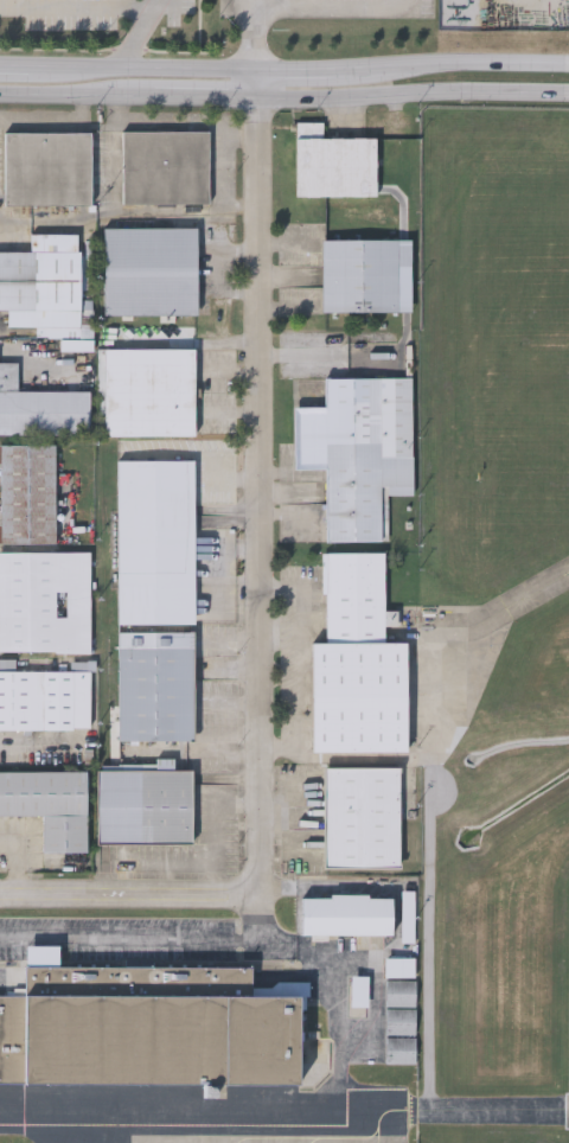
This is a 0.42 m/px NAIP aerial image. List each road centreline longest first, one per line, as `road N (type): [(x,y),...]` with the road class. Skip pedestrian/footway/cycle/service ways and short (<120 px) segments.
road 1 (residential): [(261,71),(257,861),(245,892)]
road 2 (secondary): [(262,94),(568,97)]
road 3 (secondary): [(0,93),(262,94)]
road 4 (residential): [(245,892),(0,894)]
road 5 (secondary): [(261,71),(30,69)]
road 6 (secondary): [(568,64),(349,72)]

